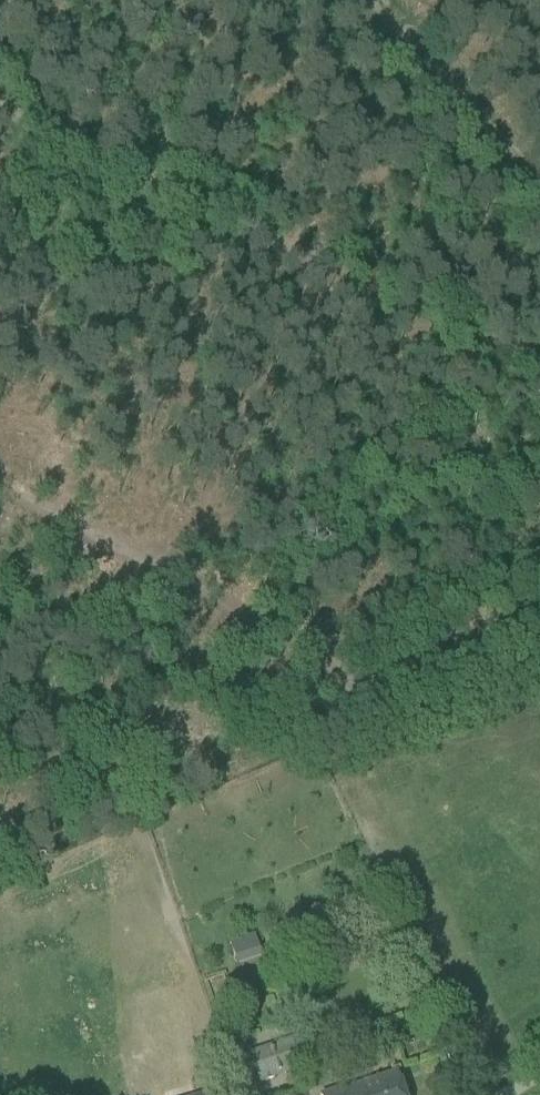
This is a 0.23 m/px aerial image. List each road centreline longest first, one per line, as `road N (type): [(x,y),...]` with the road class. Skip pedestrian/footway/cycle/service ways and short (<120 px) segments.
road 1 (track): [(539,630),(357,706),(328,667),(0,497)]
road 2 (track): [(539,361),(0,107)]

